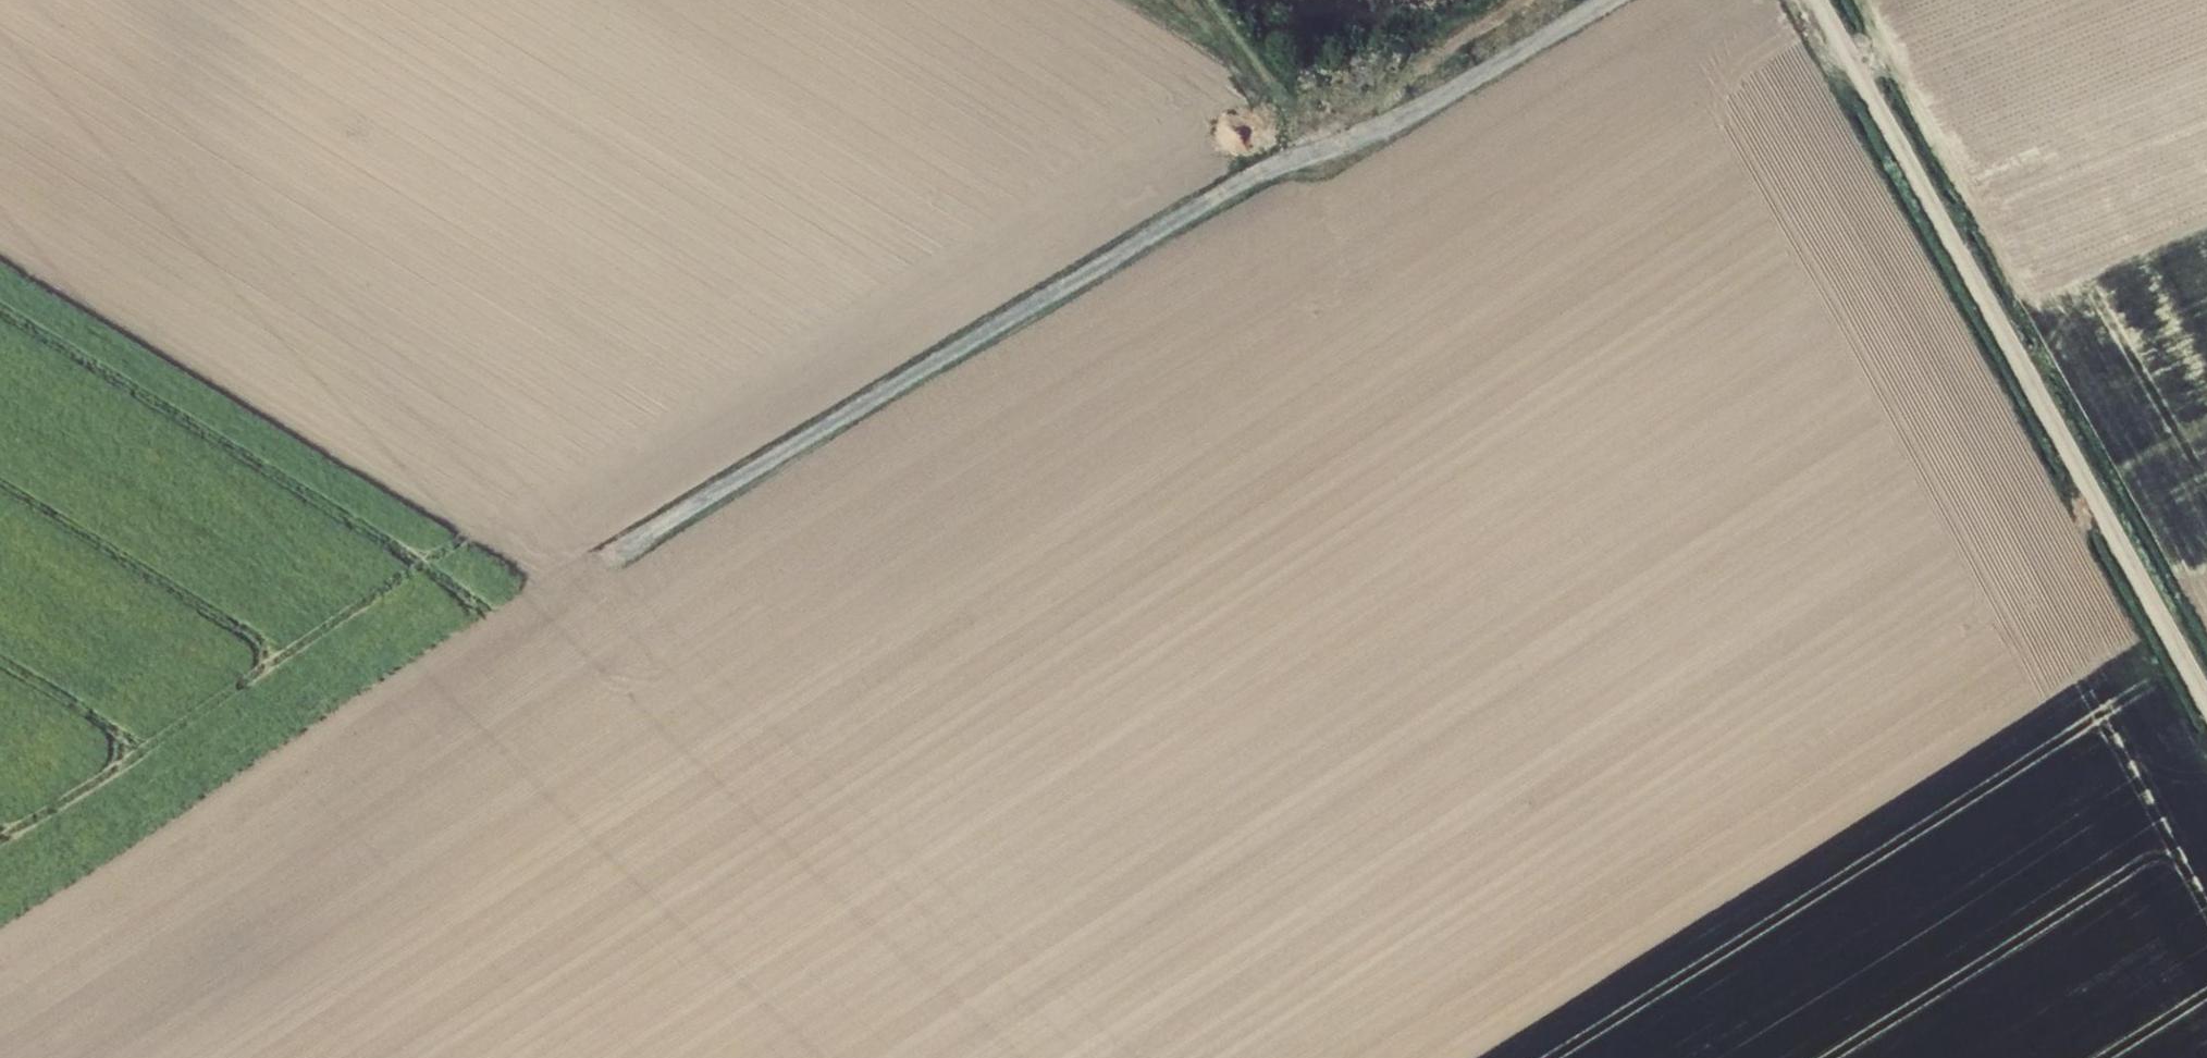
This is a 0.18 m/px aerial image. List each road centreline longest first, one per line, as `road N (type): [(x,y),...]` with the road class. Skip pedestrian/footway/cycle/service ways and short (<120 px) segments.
road 1 (track): [(1609,0),(1437,103),(1344,147),(1279,158),(634,534)]

